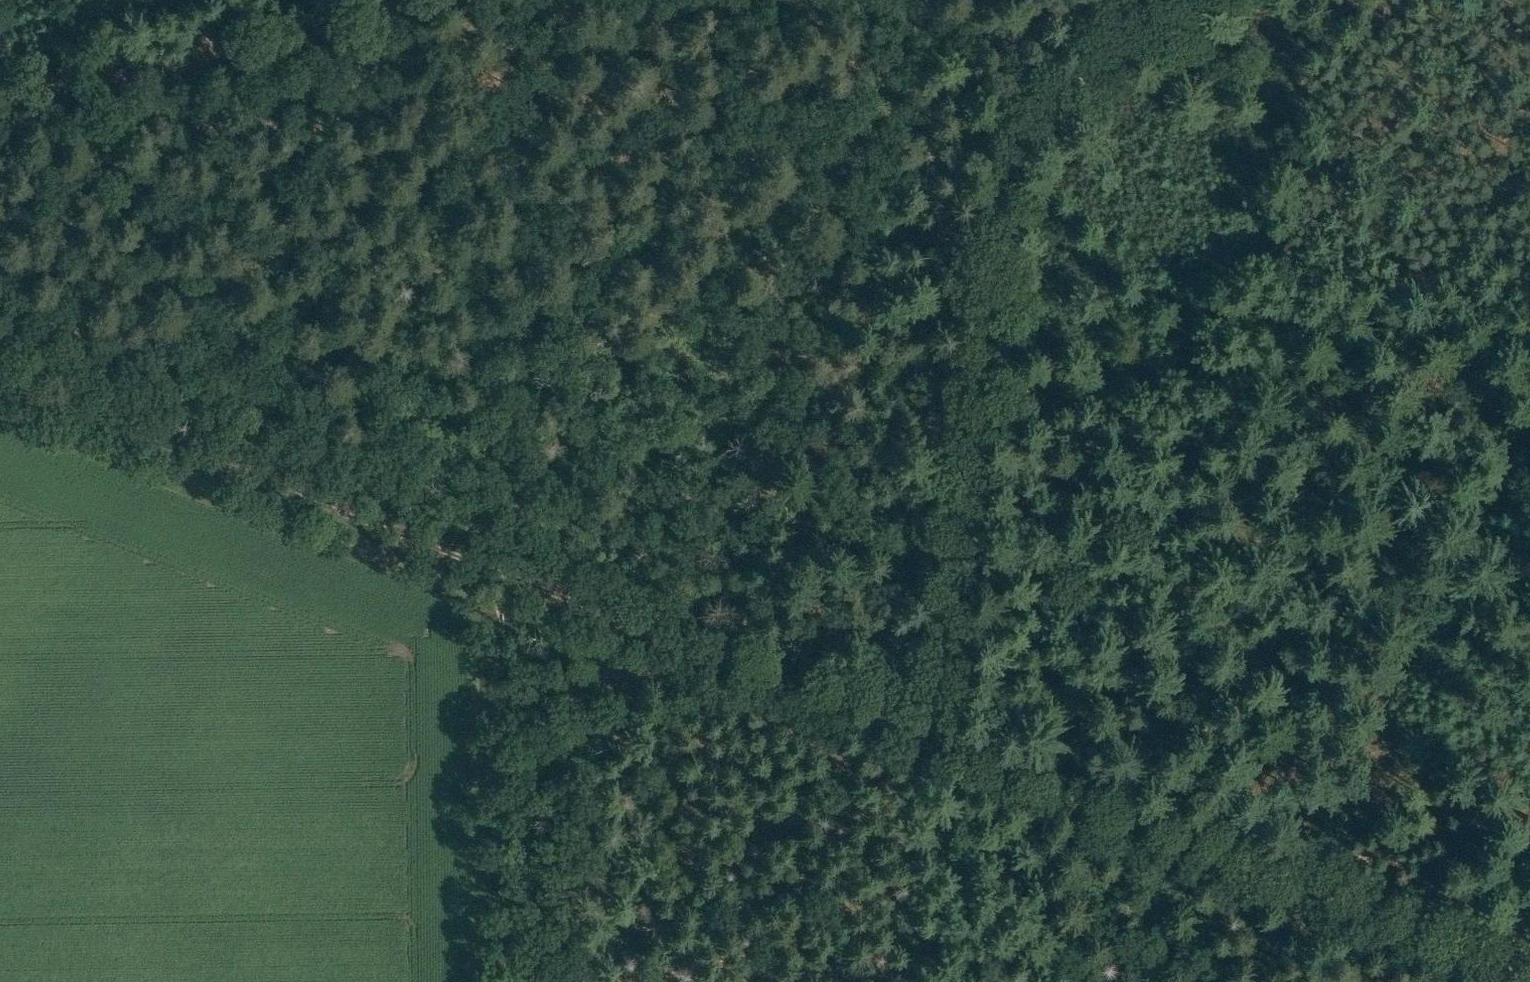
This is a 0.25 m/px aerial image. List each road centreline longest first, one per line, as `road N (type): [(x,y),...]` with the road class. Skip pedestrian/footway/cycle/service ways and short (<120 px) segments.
road 1 (track): [(126,435),(1529,965)]
road 2 (track): [(905,728),(979,177),(1006,129),(1043,93),(1173,0)]
road 3 (track): [(0,104),(437,0)]
road 4 (track): [(0,388),(126,435)]

